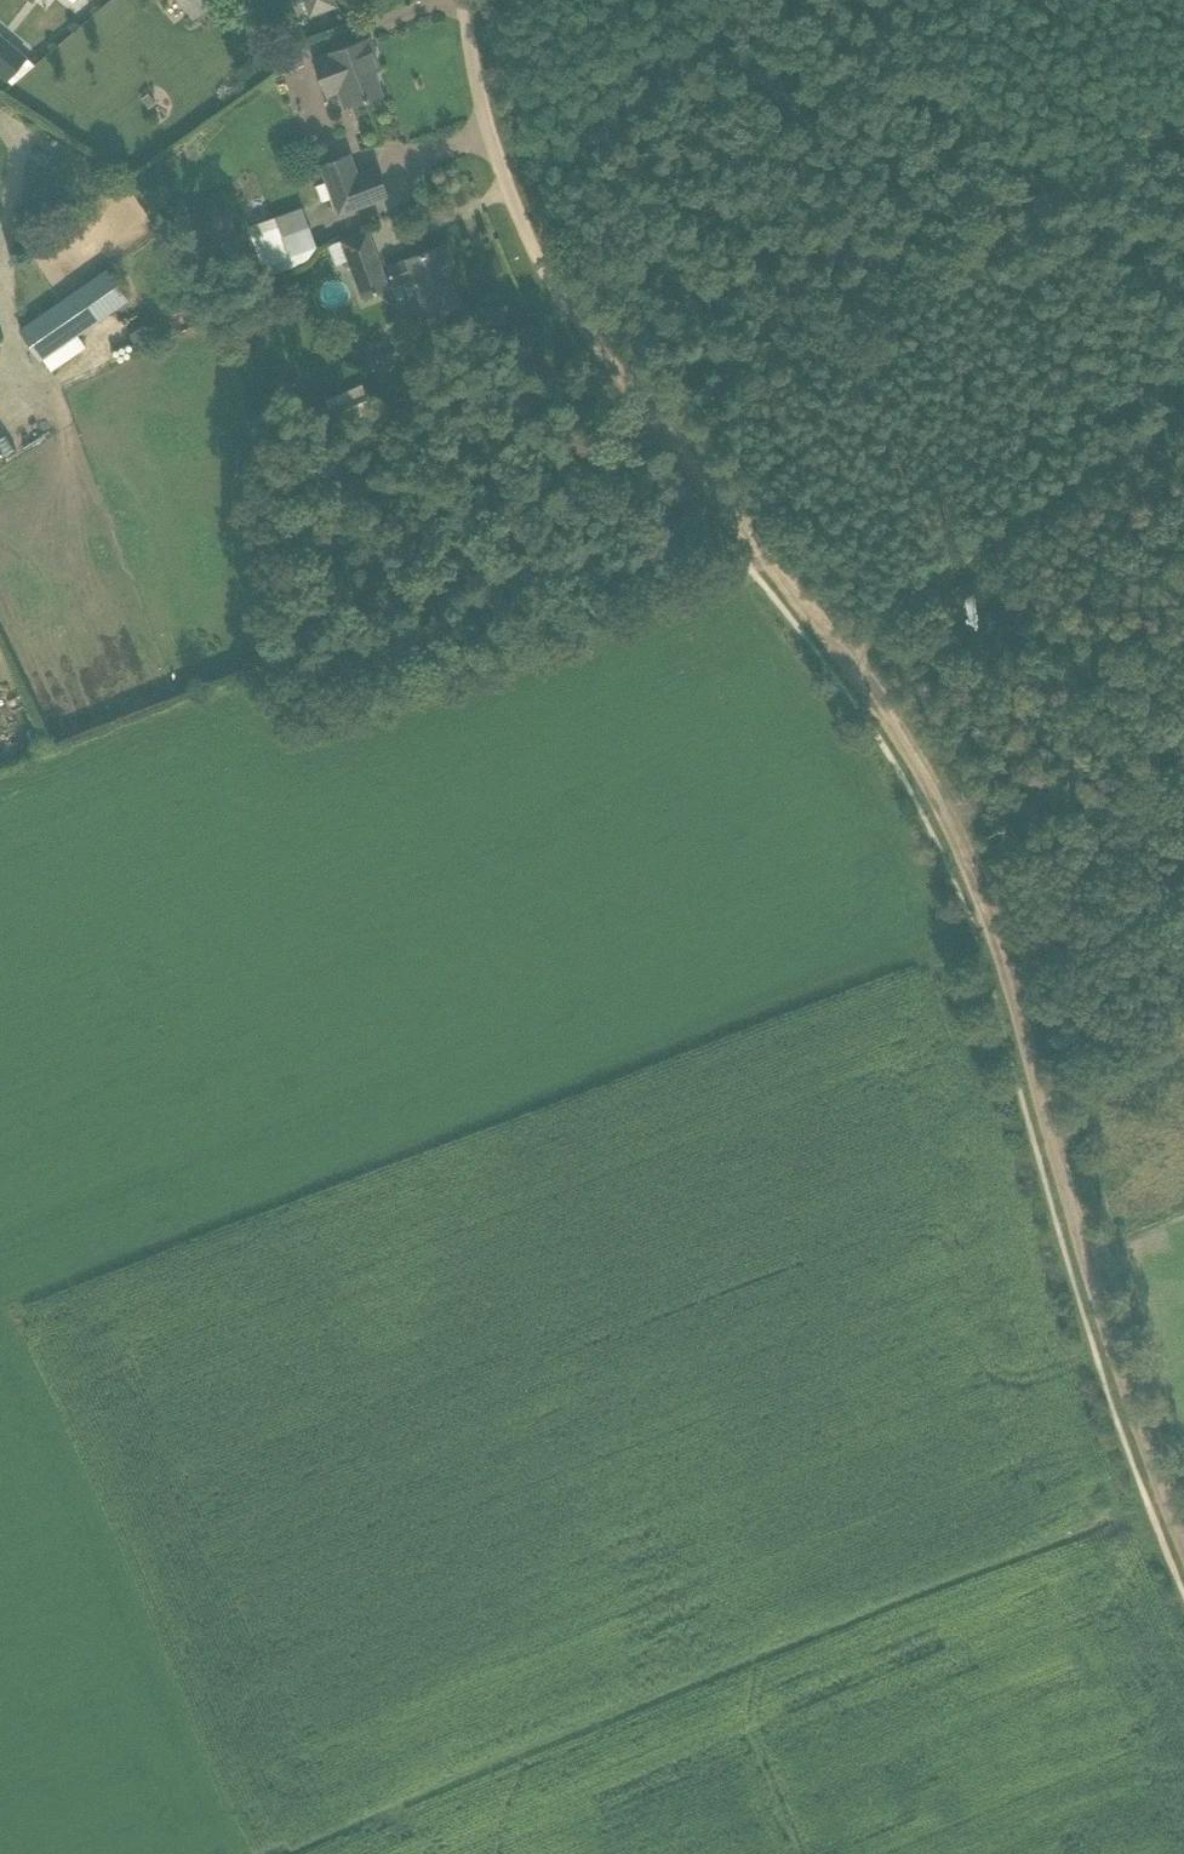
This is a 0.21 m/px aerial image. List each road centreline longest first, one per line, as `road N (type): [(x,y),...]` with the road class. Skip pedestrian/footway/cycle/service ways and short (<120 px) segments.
road 1 (track): [(842,648),(934,784),(998,928),(1124,1388),(1183,1535)]
road 2 (track): [(555,290),(842,648)]
road 3 (track): [(842,648),(1183,417)]
road 4 (unclassified): [(555,290),(500,170),(477,93),(464,0)]

